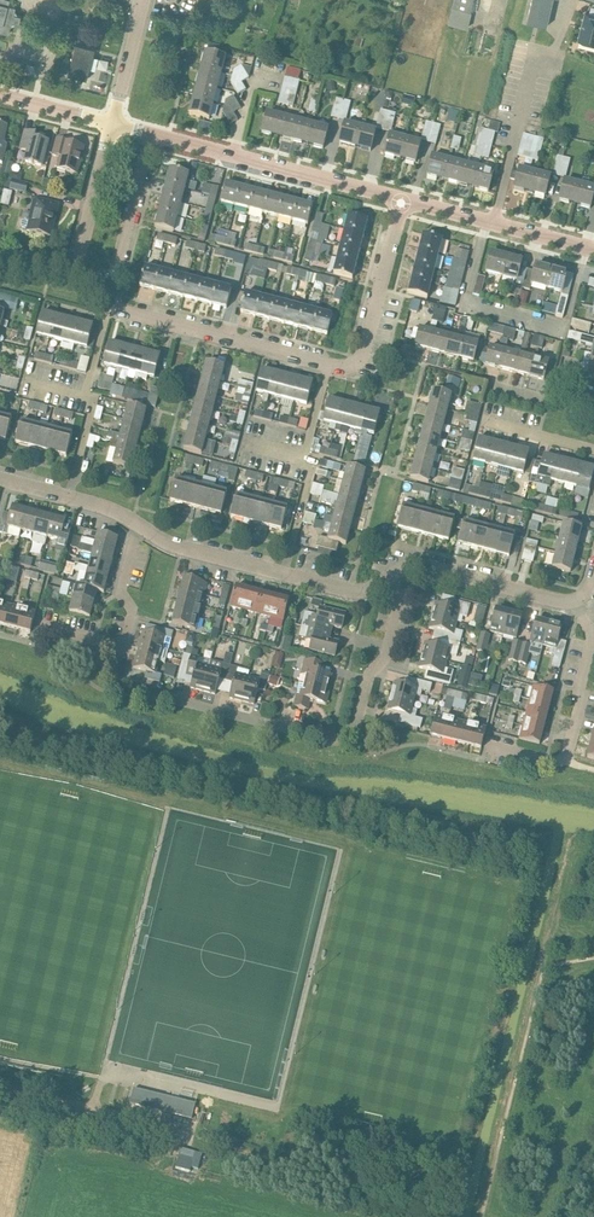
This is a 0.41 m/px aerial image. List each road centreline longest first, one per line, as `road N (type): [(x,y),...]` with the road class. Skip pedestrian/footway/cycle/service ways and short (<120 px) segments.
road 1 (residential): [(179,700),(332,740),(350,735),(367,677),(387,652),(401,598),(387,576)]
road 2 (residential): [(585,247),(564,329),(464,304),(485,222)]
road 3 (residential): [(387,576),(350,591),(182,548),(138,525)]
road 4 (residential): [(348,368),(108,306),(111,294)]
road 5 (residential): [(401,201),(156,135)]
road 6 (residential): [(576,0),(554,52),(537,53),(494,224)]
road 7 (residential): [(485,745),(551,761),(569,751),(592,634),(577,601)]
road 8 (residential): [(34,627),(121,651),(132,614),(119,593),(138,525)]
road 9 (residential): [(577,601),(416,563),(387,576)]
road 10 (residential): [(348,368),(364,348),(401,201)]
road 11 (residential): [(111,294),(156,135)]
road 12 (residential): [(138,525),(0,478)]
road 13 (residential): [(74,261),(111,123)]
road 14 (residential): [(111,123),(142,0)]

